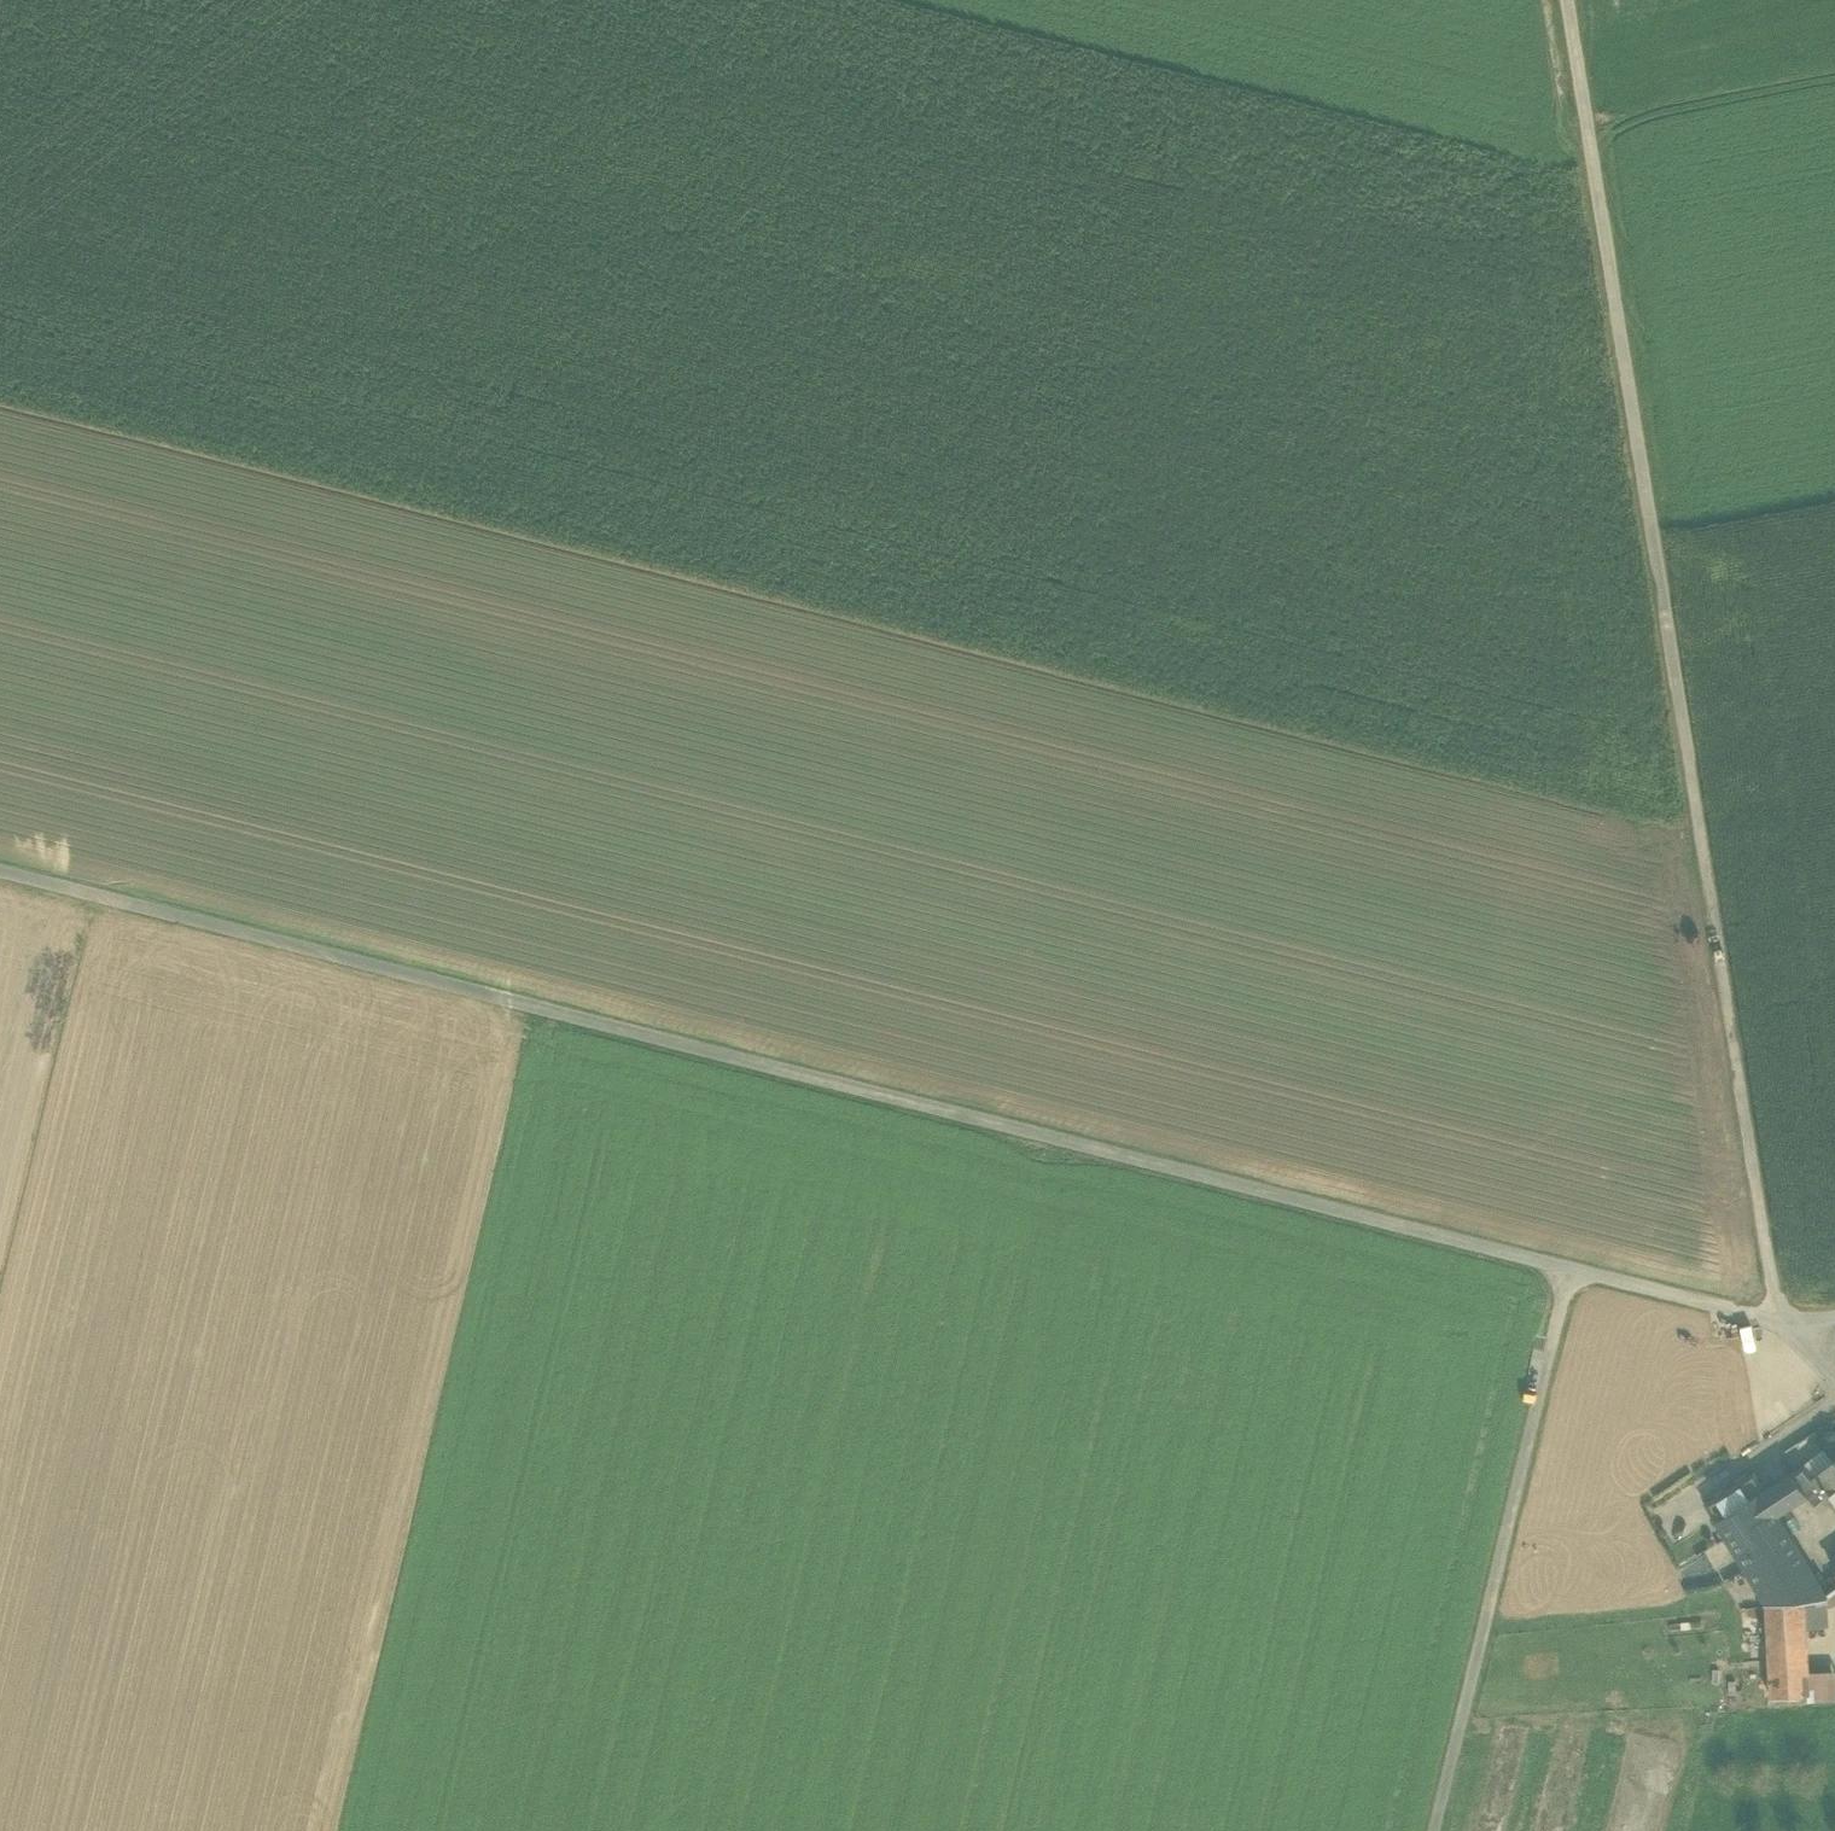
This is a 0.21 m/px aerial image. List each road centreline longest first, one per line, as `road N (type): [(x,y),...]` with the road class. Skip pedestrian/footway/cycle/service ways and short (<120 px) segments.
road 1 (unclassified): [(1780,1321),(746,1049),(0,864)]
road 2 (unclassified): [(1567,0),(1780,1321)]
road 3 (track): [(1572,1269),(1435,1830)]

